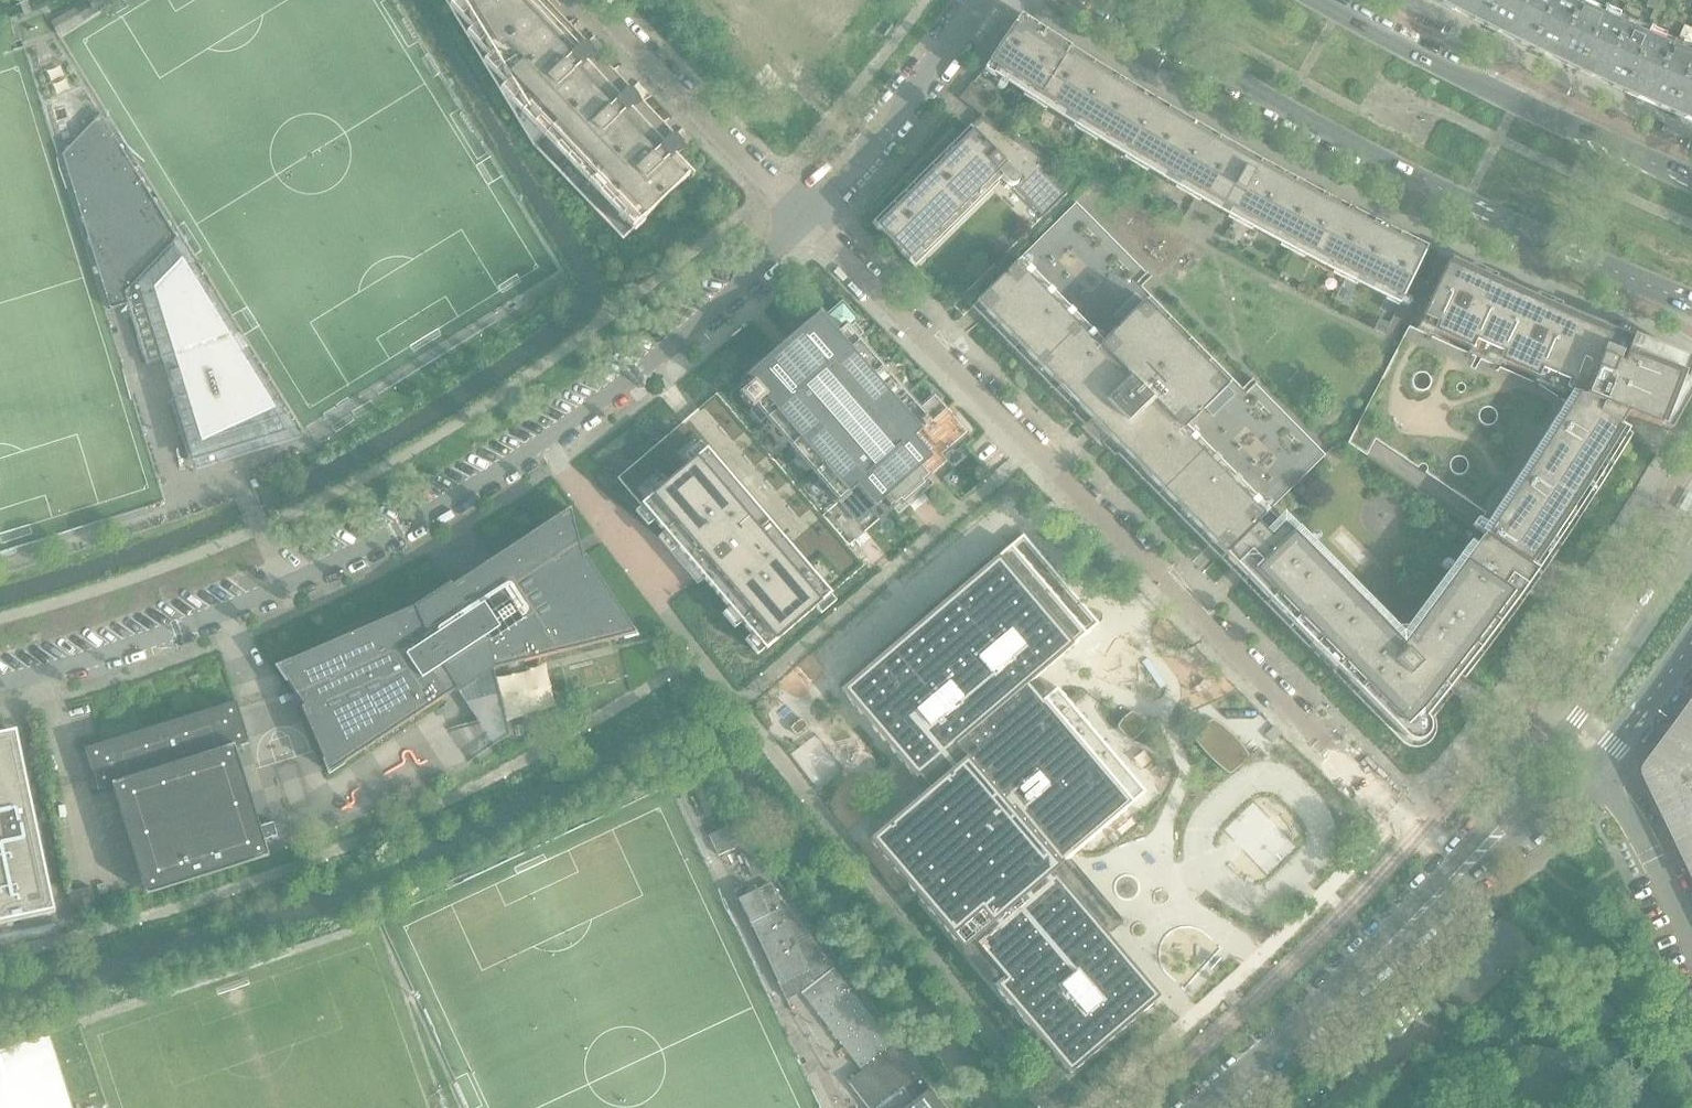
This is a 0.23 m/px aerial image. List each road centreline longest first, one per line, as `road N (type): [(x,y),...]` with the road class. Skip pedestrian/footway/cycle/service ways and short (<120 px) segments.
road 1 (residential): [(805,215),(759,267),(637,373),(543,442),(396,530),(317,572),(175,629),(0,681)]
road 2 (residential): [(1388,801),(805,215)]
road 3 (tertiary): [(1114,0),(1367,152),(1691,304)]
road 4 (tertiary): [(1691,177),(1517,104),(1319,0)]
road 5 (residential): [(1197,1107),(1466,856)]
road 6 (residential): [(805,215),(592,0)]
road 7 (residential): [(982,0),(884,129),(805,215)]
road 8 (residential): [(1691,552),(1558,735)]
road 9 (residential): [(1691,940),(1598,768)]
road 10 (residential): [(1466,856),(1598,768)]
road 11 (residential): [(1558,735),(1466,856)]
road 12 (residential): [(1598,768),(1691,648)]

